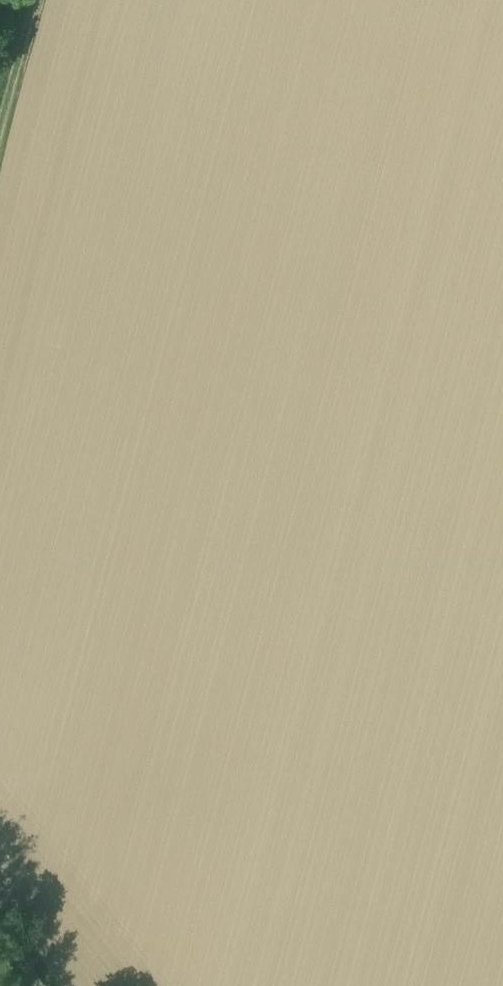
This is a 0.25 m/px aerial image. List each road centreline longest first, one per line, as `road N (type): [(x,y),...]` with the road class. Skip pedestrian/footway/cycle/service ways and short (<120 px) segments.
road 1 (track): [(0,125),(29,0)]

